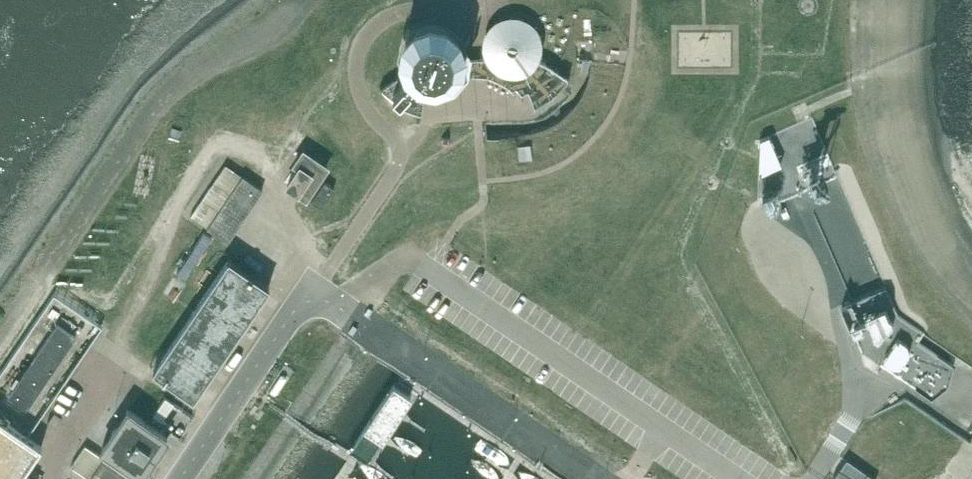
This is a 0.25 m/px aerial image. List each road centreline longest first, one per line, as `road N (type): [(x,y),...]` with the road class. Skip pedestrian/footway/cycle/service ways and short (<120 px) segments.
road 1 (unclassified): [(738,478),(413,261),(396,264),(350,301),(297,306),(180,478)]
road 2 (track): [(130,353),(177,208),(204,159),(236,149),(265,169)]

